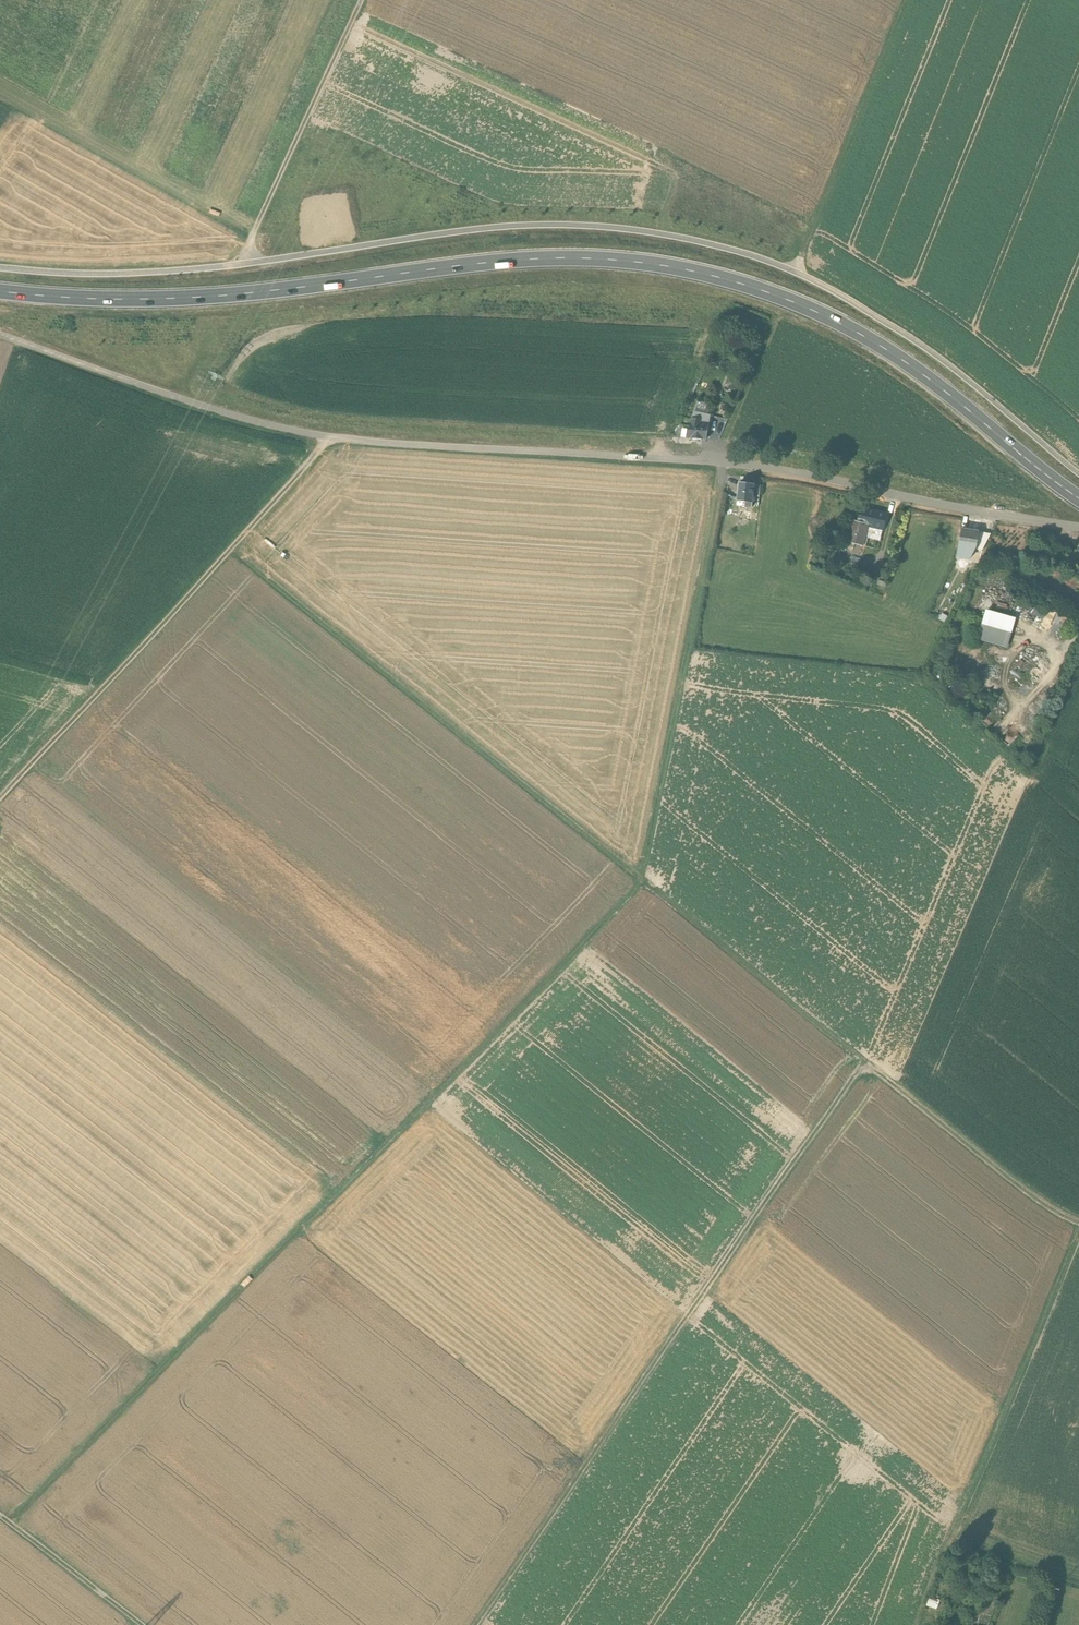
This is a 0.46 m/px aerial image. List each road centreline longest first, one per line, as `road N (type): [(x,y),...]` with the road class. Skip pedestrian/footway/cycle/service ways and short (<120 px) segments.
road 1 (track): [(15,1524),(647,883),(723,447),(768,343)]
road 2 (secondary): [(1078,498),(863,334),(753,286),(683,267),(538,258),(184,298),(0,291)]
road 3 (track): [(229,553),(1001,1167),(1078,1220)]
road 4 (track): [(476,1624),(864,1056)]
road 5 (track): [(0,799),(269,509),(324,436)]
road 6 (track): [(795,271),(910,0)]
road 7 (track): [(362,0),(240,266)]
road 8 (track): [(0,1512),(142,1624)]

